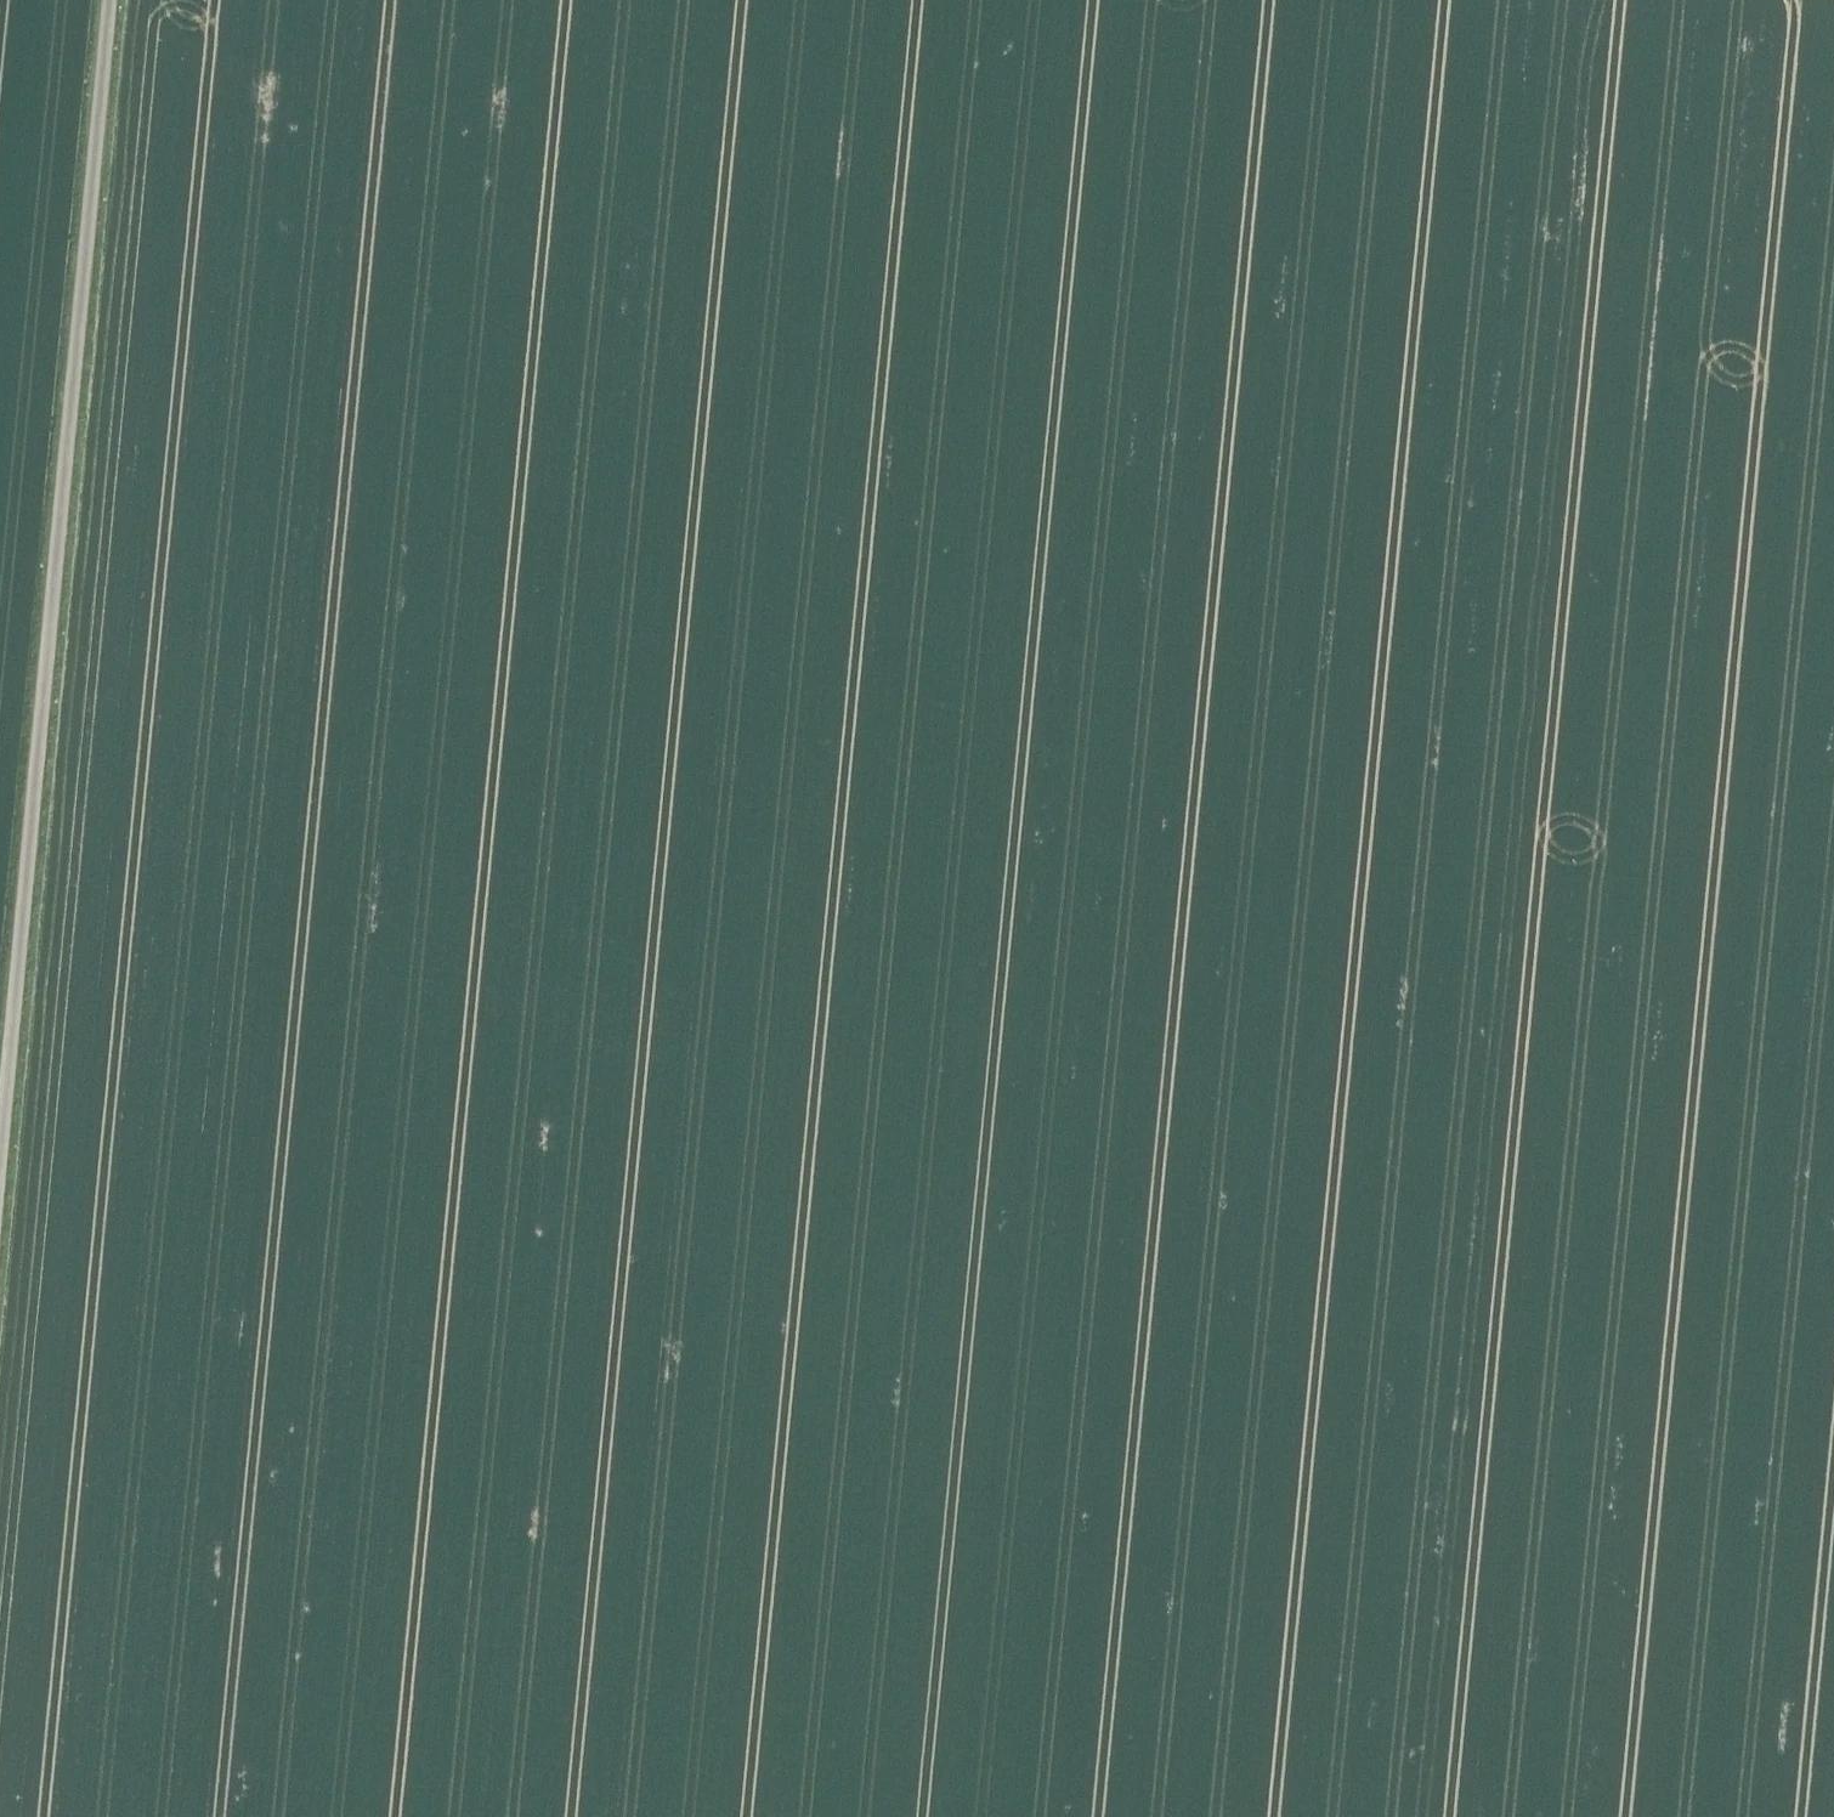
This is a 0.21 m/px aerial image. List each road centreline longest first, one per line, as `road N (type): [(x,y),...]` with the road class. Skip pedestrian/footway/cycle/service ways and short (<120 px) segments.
road 1 (unclassified): [(0,1174),(110,0)]

